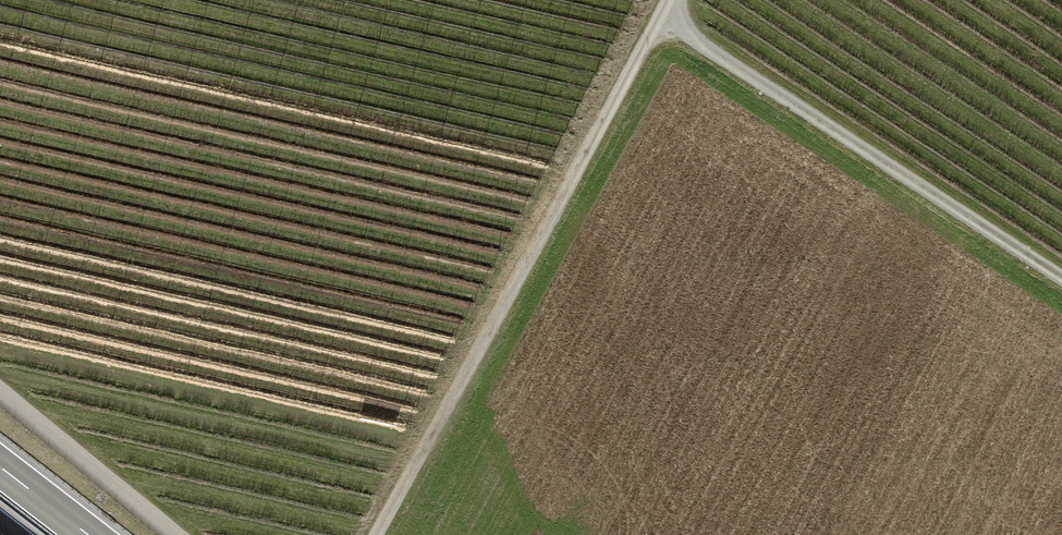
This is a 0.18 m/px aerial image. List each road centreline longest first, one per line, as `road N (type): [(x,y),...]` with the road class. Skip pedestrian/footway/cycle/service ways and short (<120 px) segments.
road 1 (track): [(663,19),(381,534)]
road 2 (track): [(663,19),(1061,278)]
road 3 (track): [(179,534),(0,391)]

